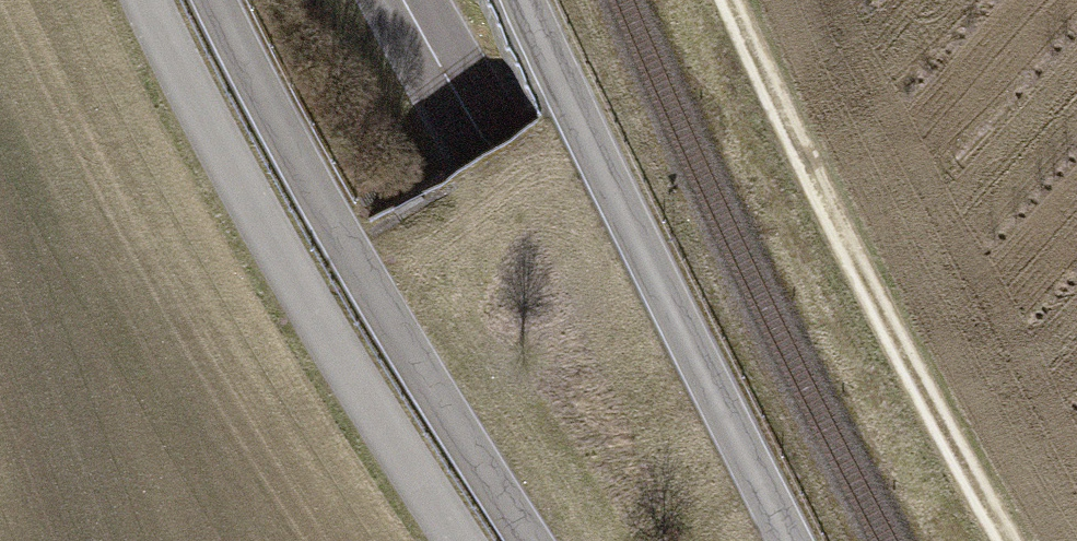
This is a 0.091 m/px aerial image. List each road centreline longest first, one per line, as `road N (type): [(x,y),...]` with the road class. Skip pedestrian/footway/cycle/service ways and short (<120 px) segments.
road 1 (secondary): [(401,0),(485,156),(649,404),(757,540)]
road 2 (track): [(459,540),(248,202),(146,0)]
road 3 (secondary): [(218,0),(453,428),(529,540)]
road 4 (track): [(1007,540),(844,239),(731,0)]
road 5 (secondary): [(792,540),(523,0)]

